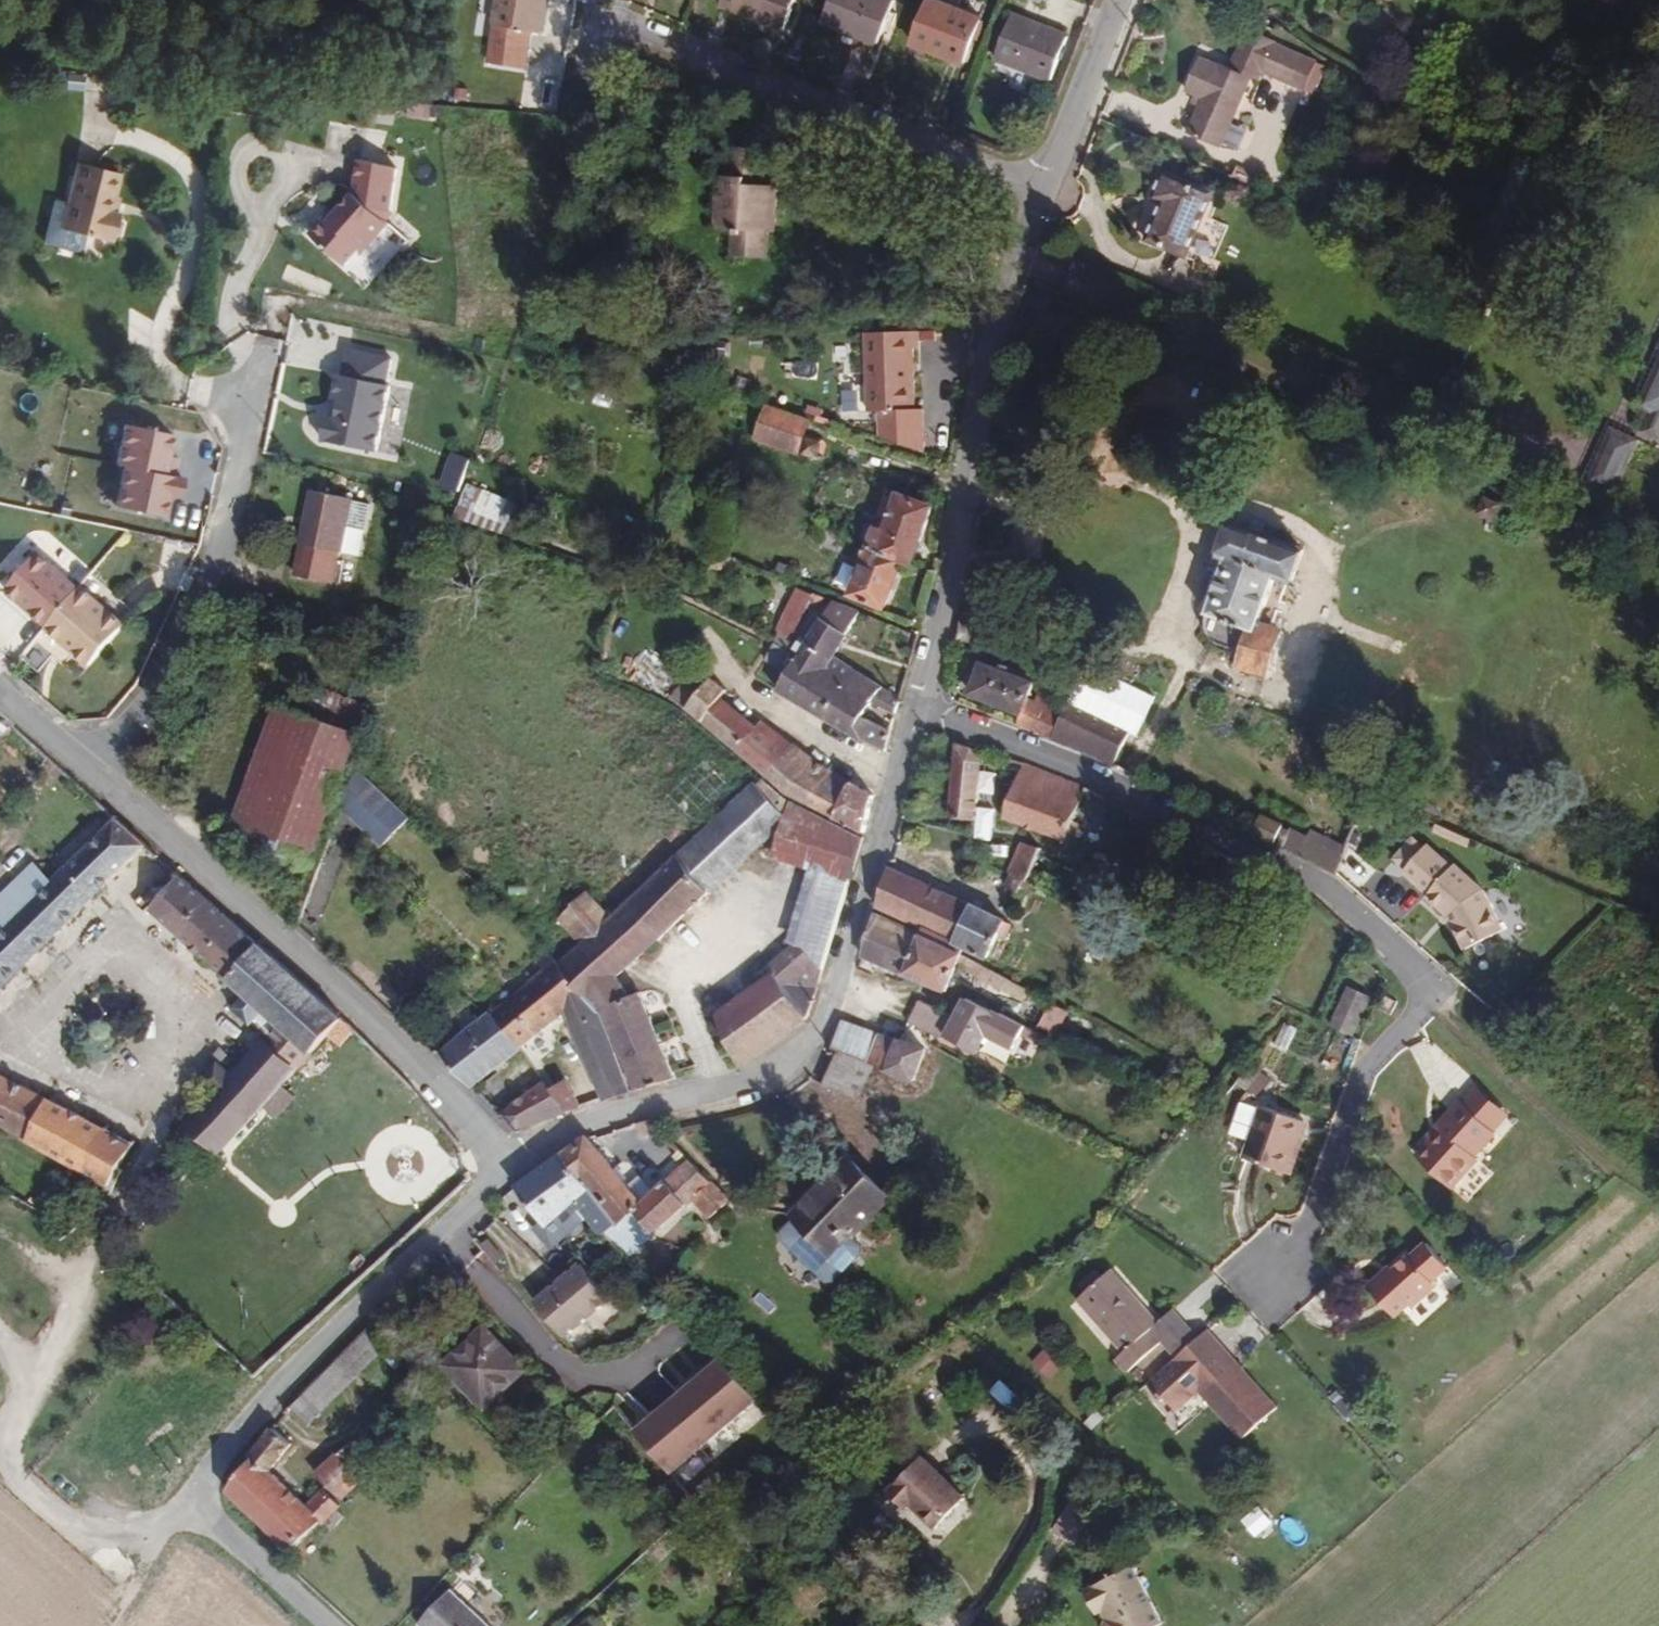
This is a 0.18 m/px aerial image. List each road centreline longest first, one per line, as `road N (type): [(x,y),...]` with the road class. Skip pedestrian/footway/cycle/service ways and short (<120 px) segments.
road 1 (residential): [(919,708),(1076,761),(1262,849),(1368,910),(1443,983),(1357,1095),(1311,1231),(1248,1299)]
road 2 (residential): [(919,708),(830,990),(796,1049),(746,1076),(597,1111),(504,1163)]
road 3 (residential): [(330,1625),(200,1507),(210,1471),(352,1309),(504,1163)]
road 4 (residential): [(504,1163),(434,1084),(174,844),(90,778)]
road 5 (residential): [(1043,196),(991,337),(919,708)]
road 6 (residential): [(1043,196),(721,64),(615,11),(603,57)]
road 7 (residential): [(90,778),(189,596),(226,480),(238,338)]
road 8 (track): [(1426,1012),(1658,1190)]
road 9 (residential): [(1120,0),(1043,196)]
road 10 (residential): [(90,778),(0,695)]

